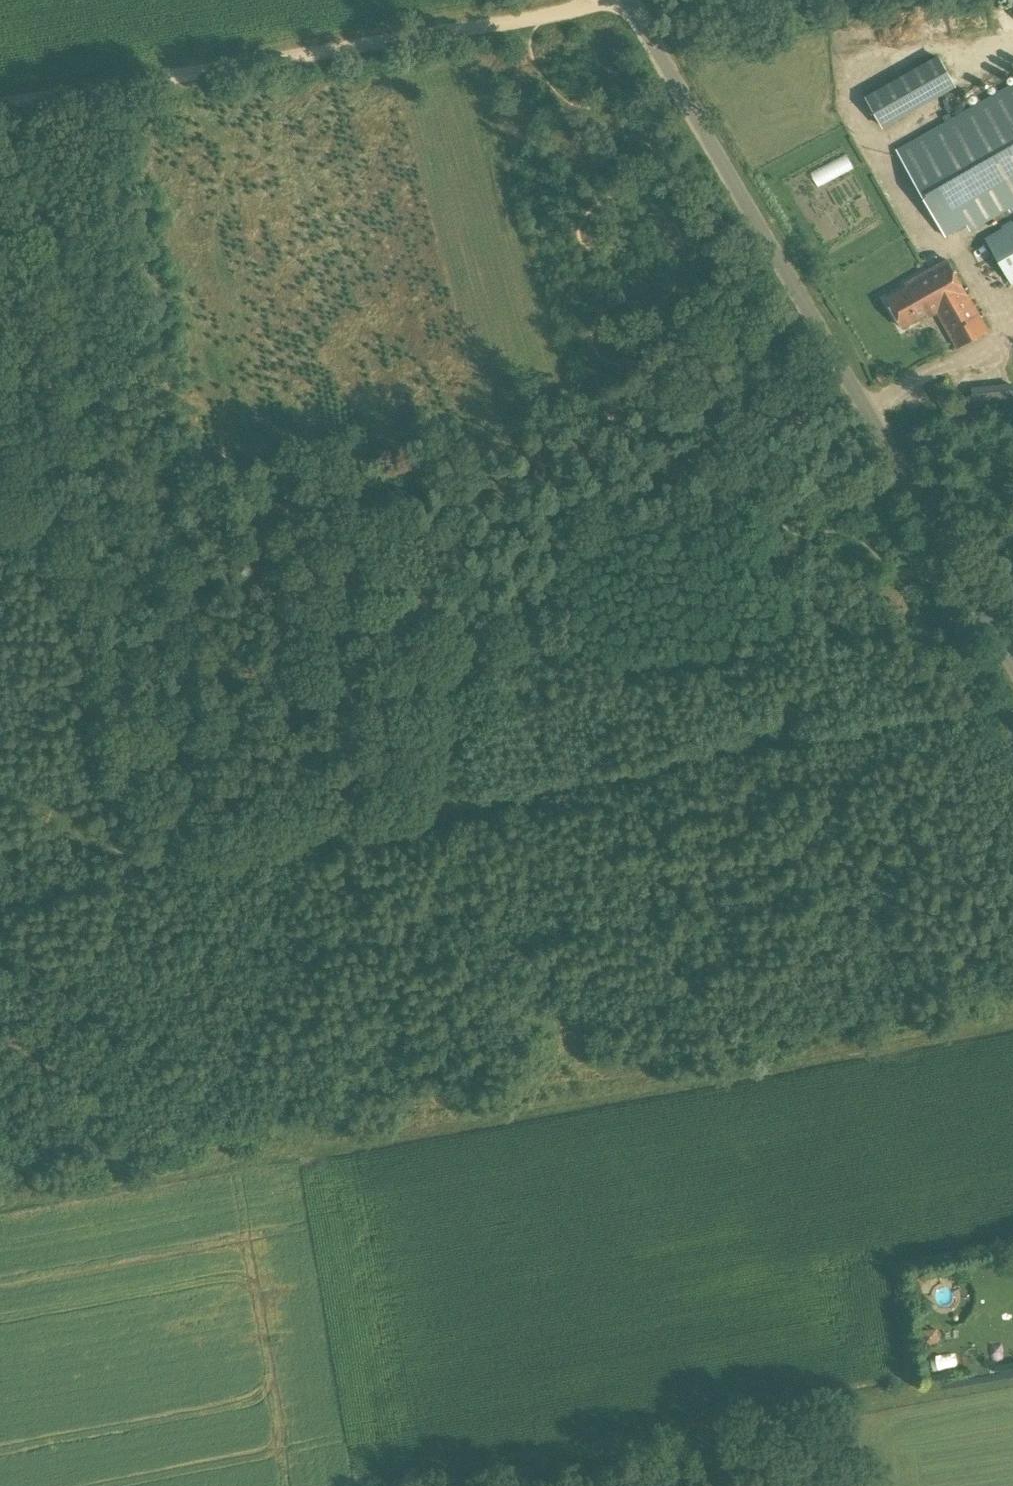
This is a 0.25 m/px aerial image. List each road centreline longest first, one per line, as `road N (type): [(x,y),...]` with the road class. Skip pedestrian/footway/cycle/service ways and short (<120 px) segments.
road 1 (unclassified): [(1012,661),(625,0)]
road 2 (track): [(0,787),(59,811),(123,857),(147,864),(601,781)]
road 3 (track): [(0,101),(557,3)]
road 4 (track): [(601,781),(958,713)]

